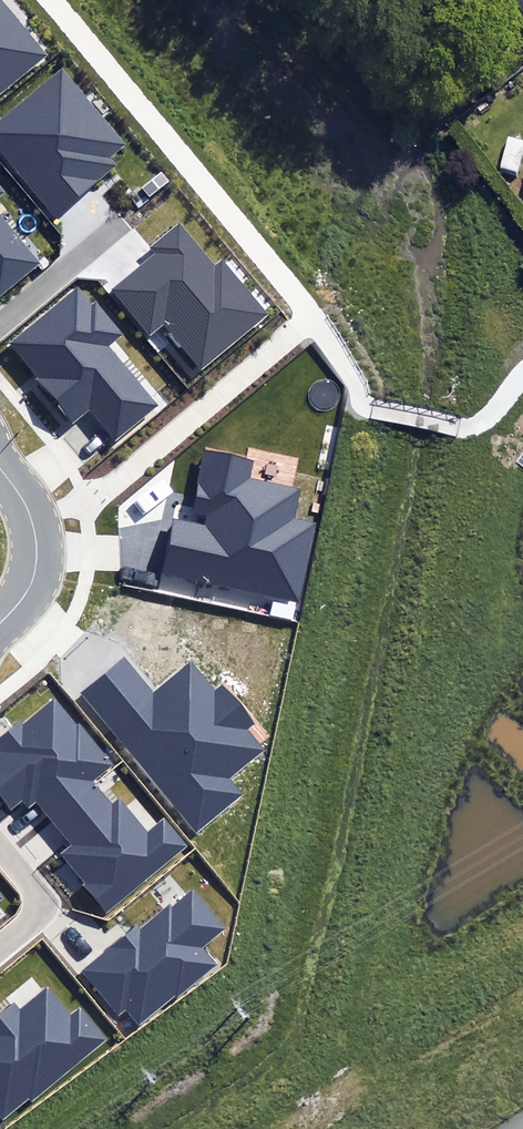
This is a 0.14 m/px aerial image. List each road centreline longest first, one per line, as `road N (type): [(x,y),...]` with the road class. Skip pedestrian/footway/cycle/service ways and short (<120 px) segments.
road 1 (residential): [(0,468),(29,513),(36,562),(22,600),(0,624)]

